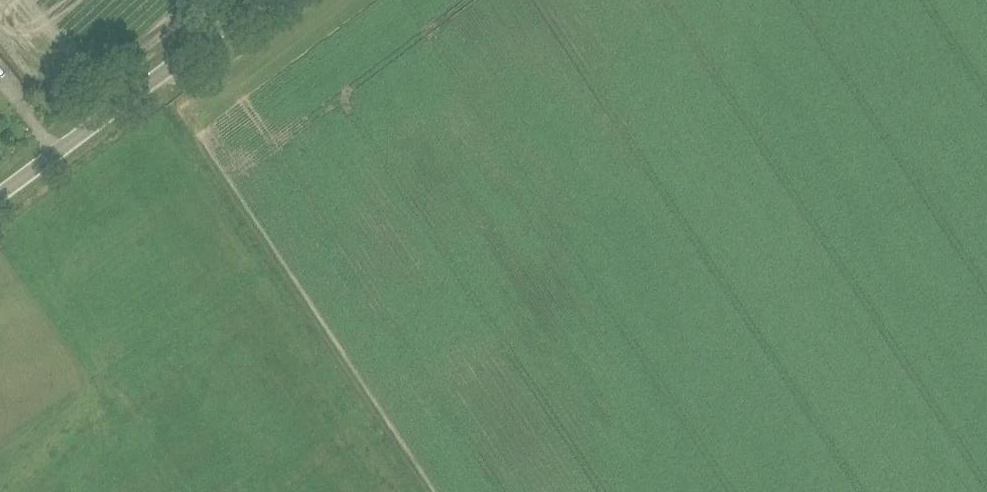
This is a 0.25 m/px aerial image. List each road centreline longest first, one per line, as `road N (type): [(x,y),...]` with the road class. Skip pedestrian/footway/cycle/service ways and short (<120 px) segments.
road 1 (unclassified): [(0,210),(280,0)]

